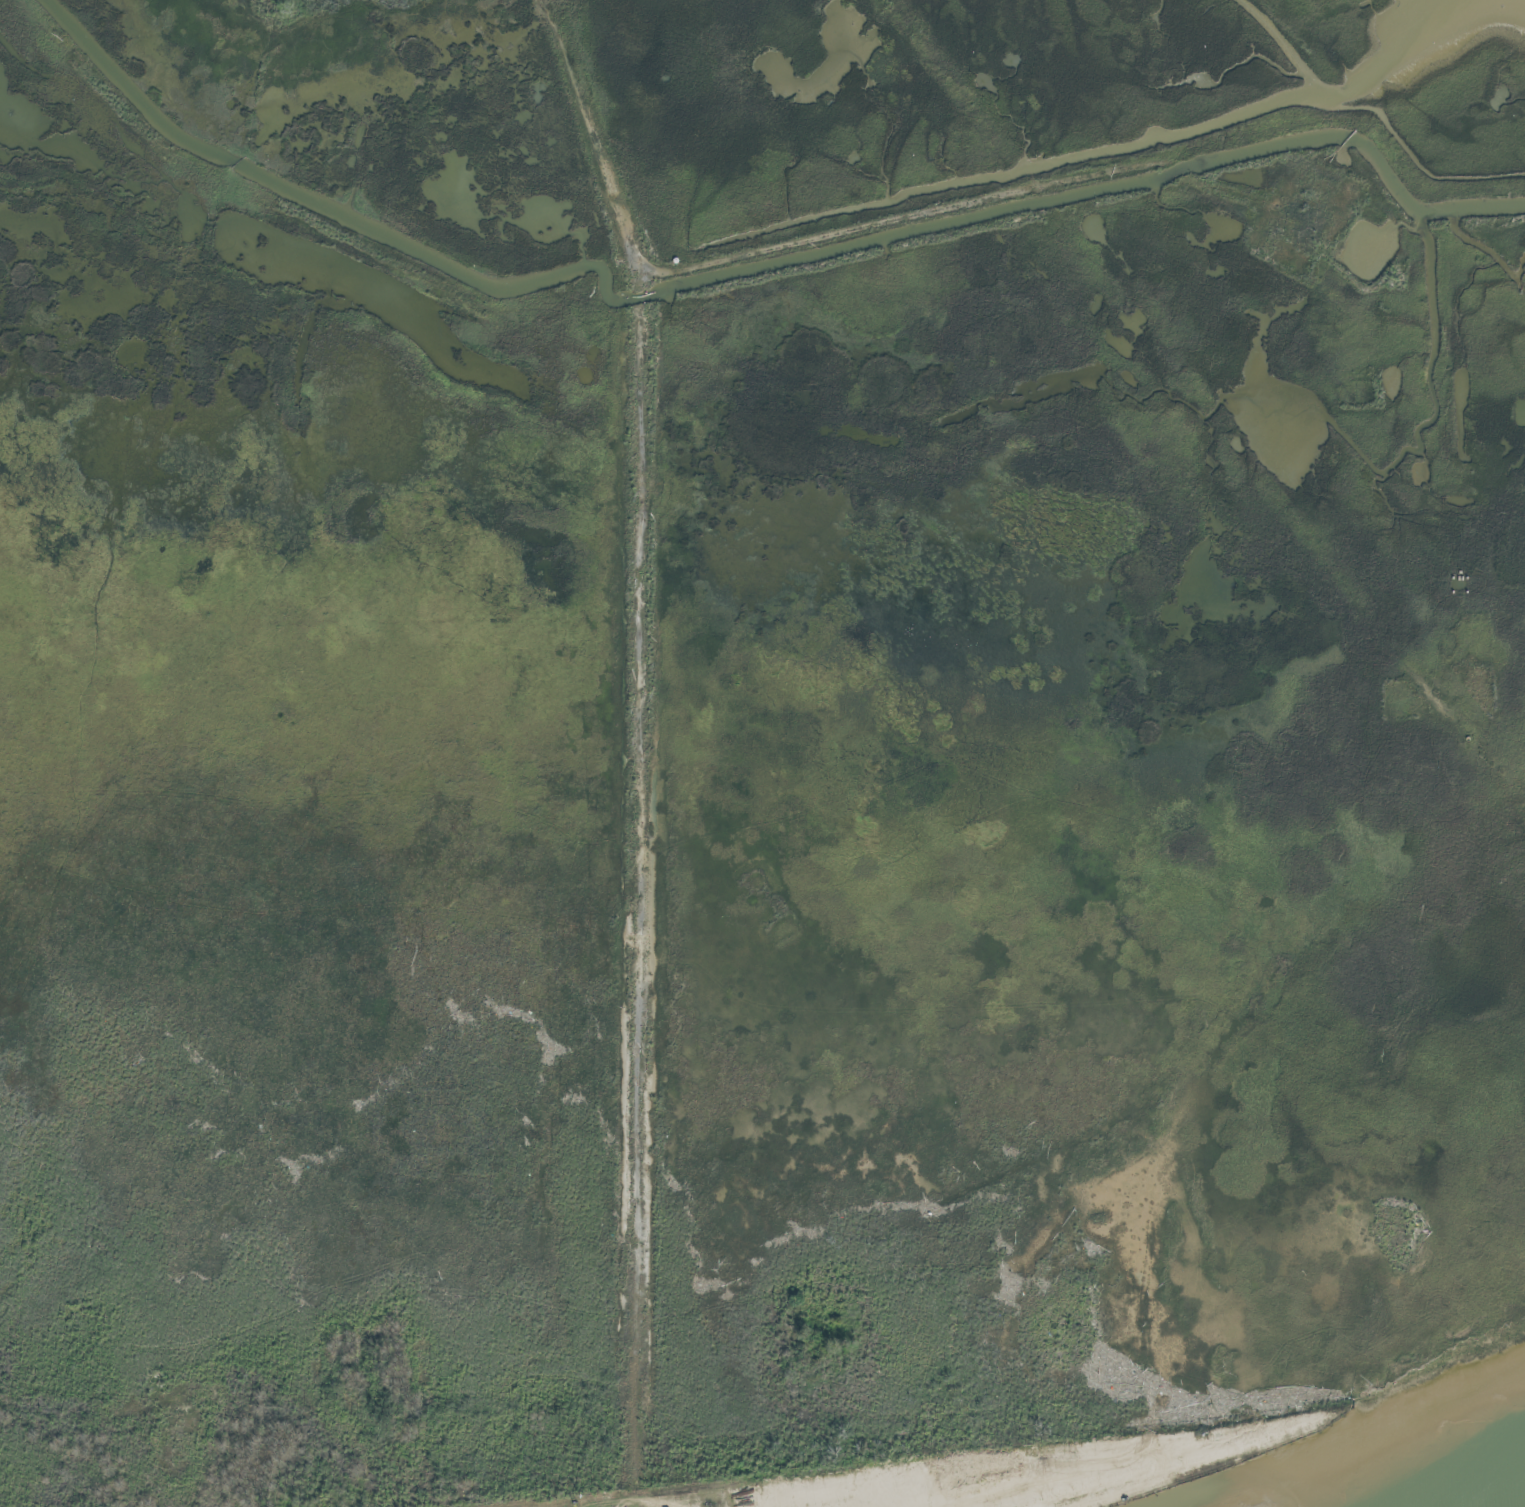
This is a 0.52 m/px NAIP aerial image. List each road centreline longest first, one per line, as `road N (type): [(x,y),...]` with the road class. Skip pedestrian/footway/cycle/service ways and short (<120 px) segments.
road 1 (track): [(640,1506),(642,286),(556,0)]
road 2 (track): [(642,286),(1153,167)]

